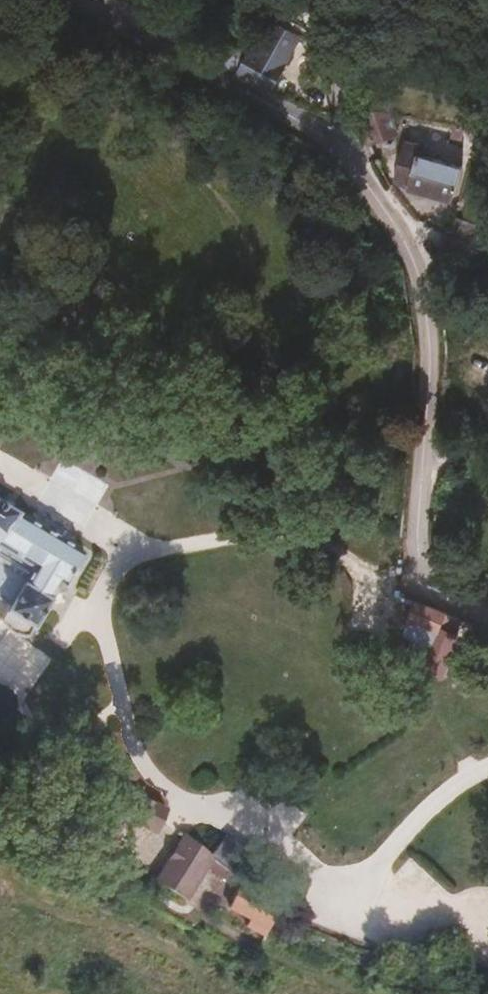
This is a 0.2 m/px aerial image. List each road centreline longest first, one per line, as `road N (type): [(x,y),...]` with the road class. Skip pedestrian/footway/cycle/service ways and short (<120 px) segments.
road 1 (unclassified): [(487,609),(428,578),(413,536),(429,315),(402,234),(342,149)]
road 2 (unclassified): [(342,149),(76,0)]
road 3 (residential): [(342,149),(339,91),(319,0)]

